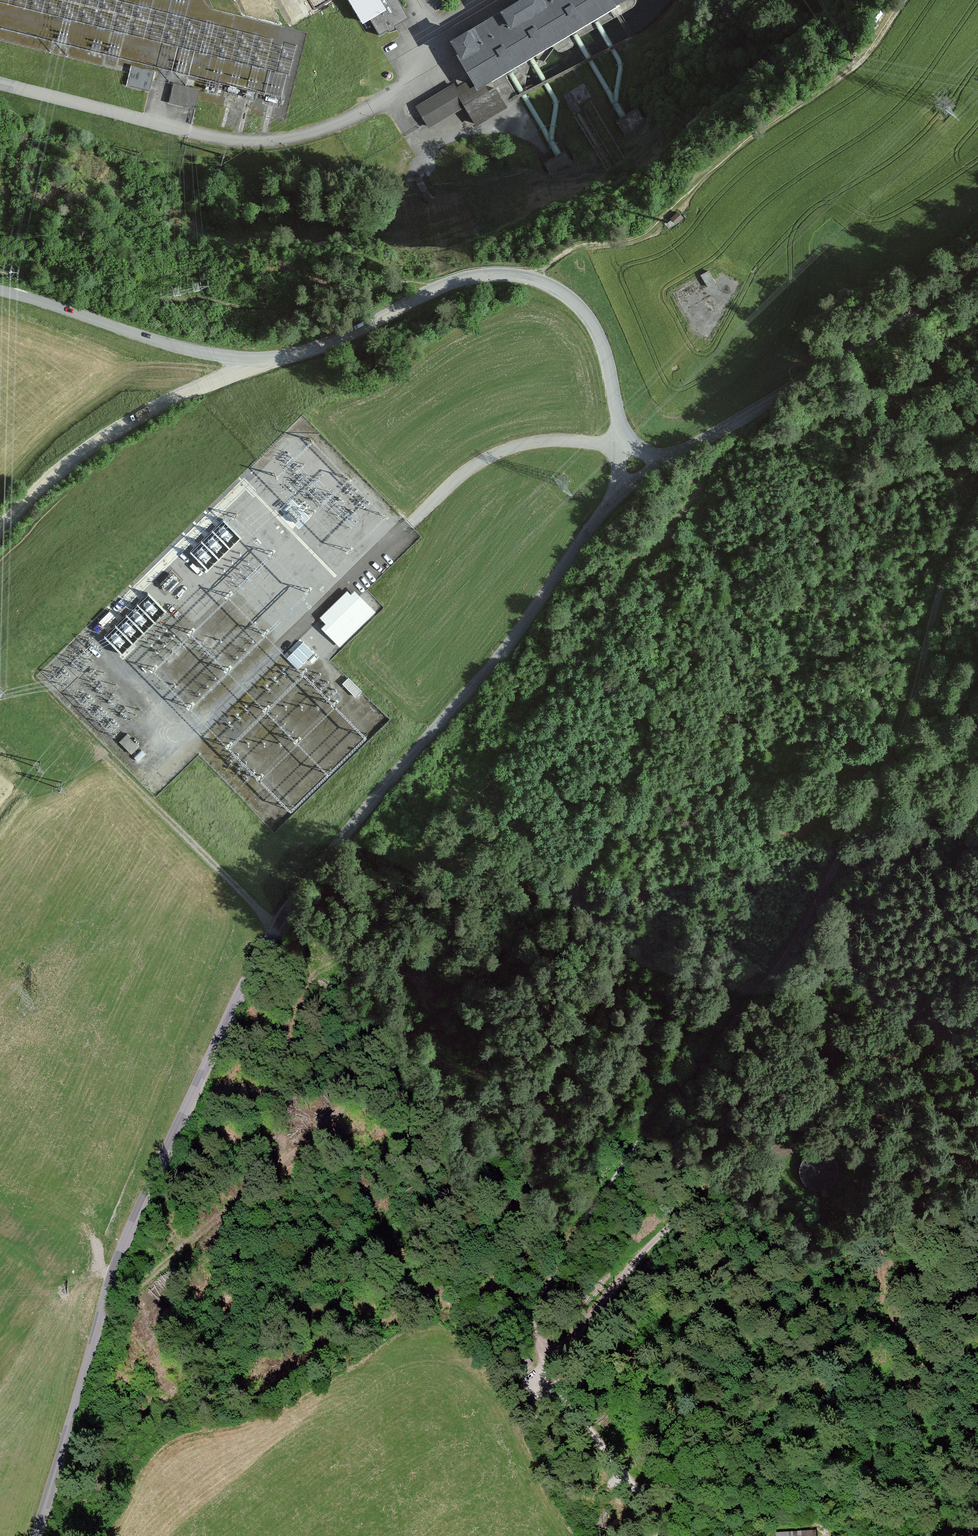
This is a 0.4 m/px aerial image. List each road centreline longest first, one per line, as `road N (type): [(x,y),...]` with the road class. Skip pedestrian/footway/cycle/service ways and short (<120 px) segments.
road 1 (tertiary): [(623,490),(506,649),(293,906),(247,980),(114,1270),(36,1535)]
road 2 (track): [(663,1535),(543,1371),(536,1330),(543,1297),(658,1116),(817,903),(907,718),(933,615),(977,505)]
road 3 (unclassified): [(623,438),(601,337),(562,292),(521,276),(459,279),(299,354),(264,359),(160,342),(0,290)]
road 4 (track): [(105,1303),(178,1253),(442,980),(534,903)]
road 5 (track): [(539,1357),(578,1335),(664,1232),(769,1157),(868,1129),(977,1136)]
road 6 (track): [(536,280),(576,247),(628,243),(655,228),(743,143),(857,66),(905,0)]
road 7 (tertiary): [(977,276),(663,462)]
road 8 (track): [(672,528),(615,588),(497,760)]
road 9 (track): [(769,1157),(849,1065),(977,974)]
road 10 (track): [(219,379),(202,368),(138,365),(35,444),(0,482)]
road 11 (track): [(99,751),(23,673),(59,638)]
road 12 (track): [(672,528),(737,441),(746,415)]
road 13 (track): [(618,421),(635,399),(658,307)]

